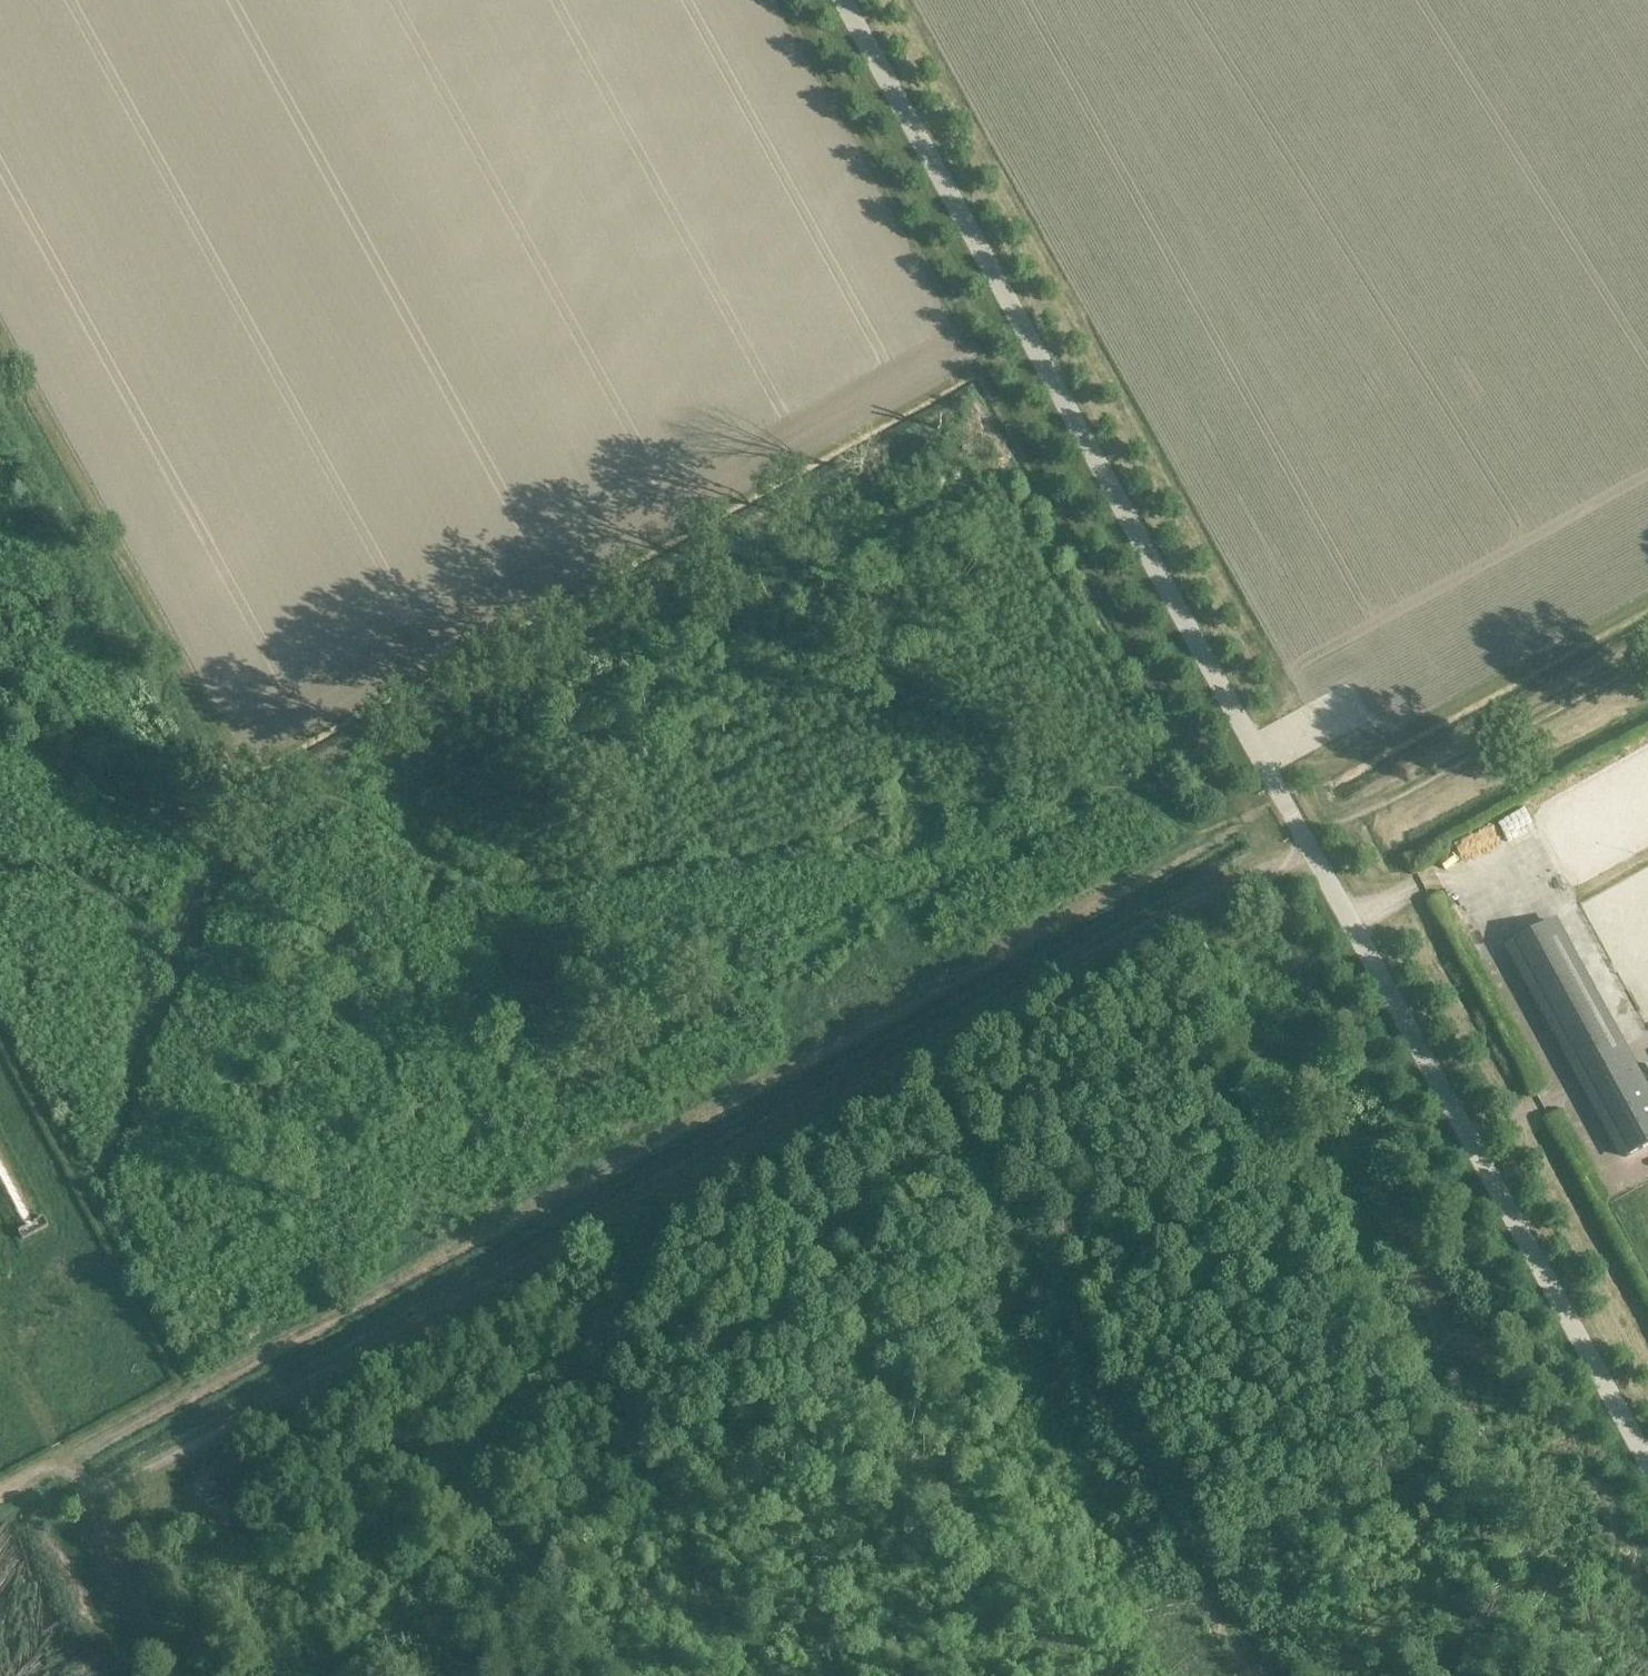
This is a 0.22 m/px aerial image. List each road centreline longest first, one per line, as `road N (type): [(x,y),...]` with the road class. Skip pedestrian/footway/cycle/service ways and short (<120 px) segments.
road 1 (unclassified): [(1647,1461),(838,0)]
road 2 (track): [(256,1412),(1258,867)]
road 3 (track): [(61,1455),(88,1501),(256,1412)]
road 4 (track): [(88,1501),(181,1675)]

